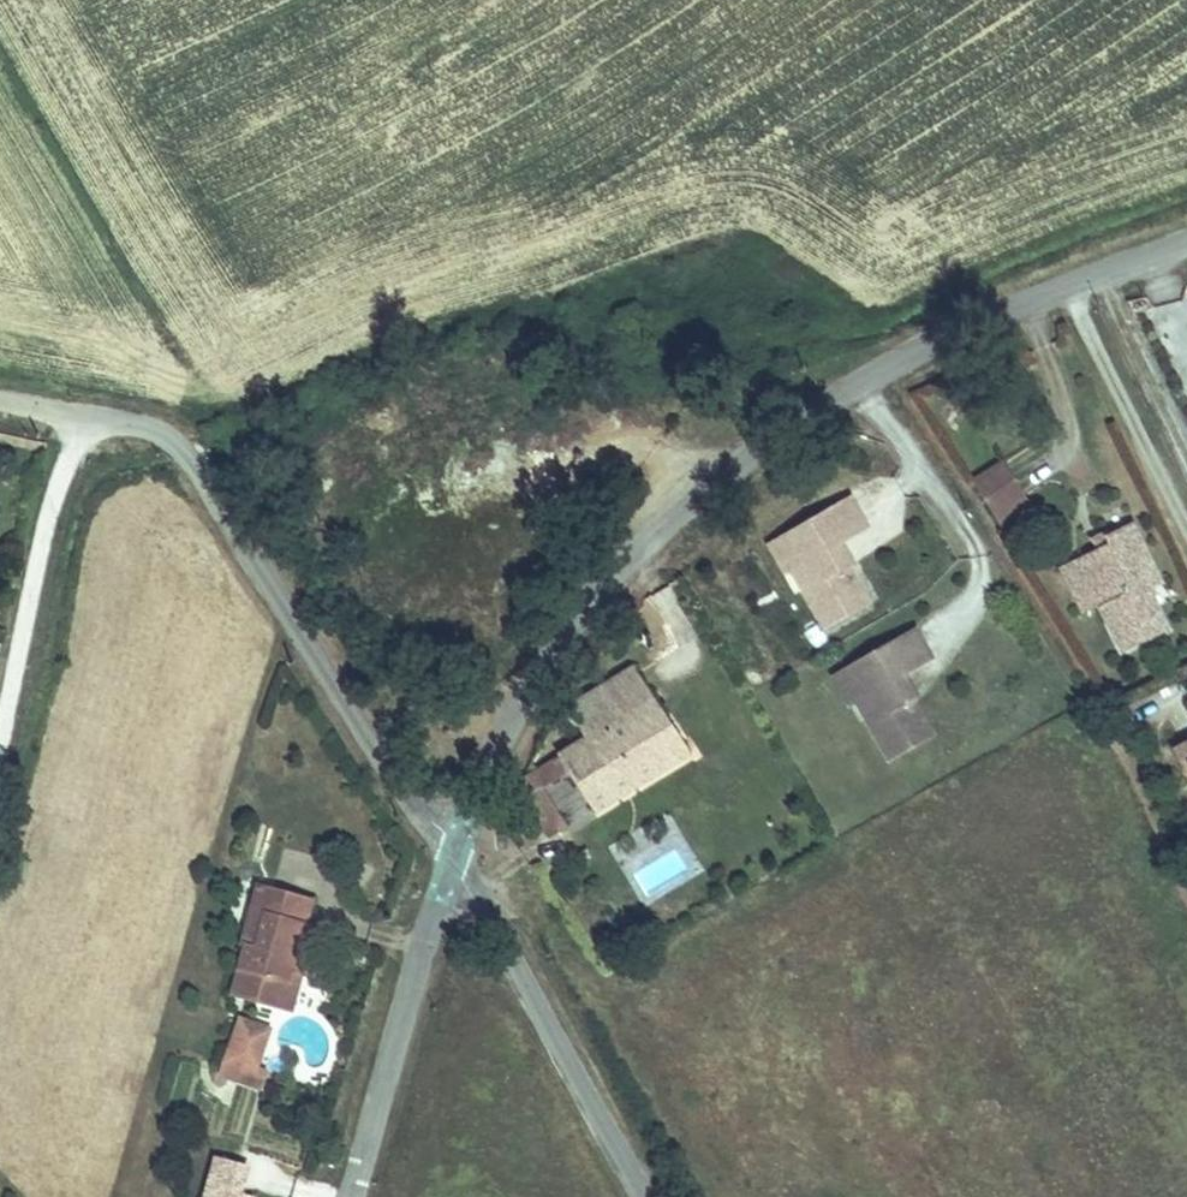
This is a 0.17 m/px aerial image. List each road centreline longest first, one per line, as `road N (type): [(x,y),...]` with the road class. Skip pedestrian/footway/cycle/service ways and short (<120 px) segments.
road 1 (unclassified): [(448,850),(585,610),(750,461),(1031,302),(1186,244)]
road 2 (unclassified): [(448,850),(173,439),(145,426),(97,421)]
road 3 (unclassified): [(649,1196),(448,850)]
road 4 (unclassified): [(358,1196),(448,850)]
road 5 (residential): [(97,421),(61,475),(0,723)]

